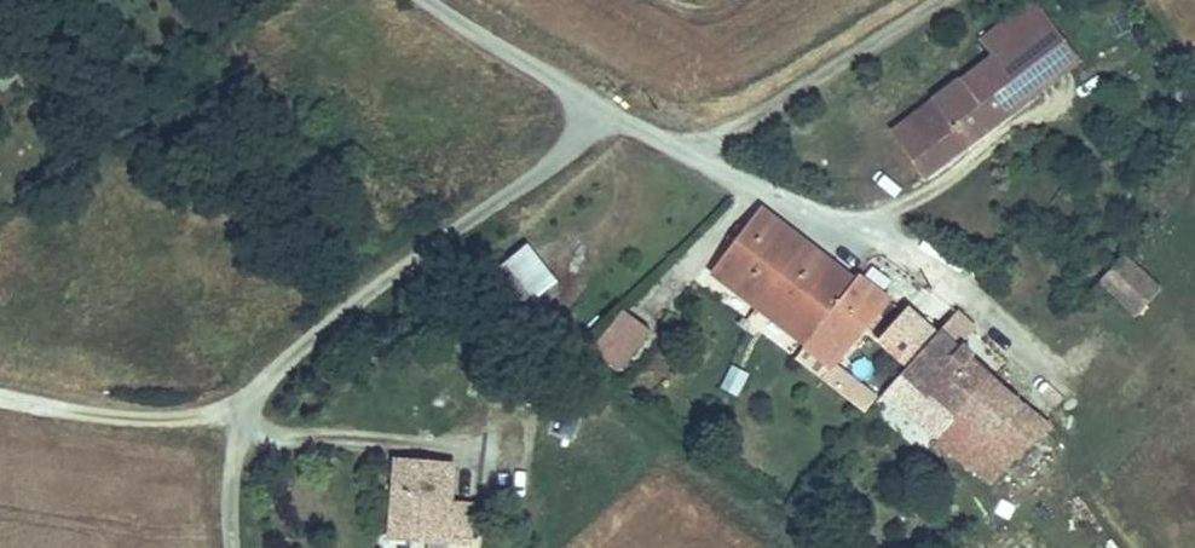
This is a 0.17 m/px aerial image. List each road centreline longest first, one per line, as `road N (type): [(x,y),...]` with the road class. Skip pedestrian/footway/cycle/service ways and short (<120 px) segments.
road 1 (unclassified): [(430,0),(582,99),(585,120),(536,181),(375,288),(244,409),(232,547)]

